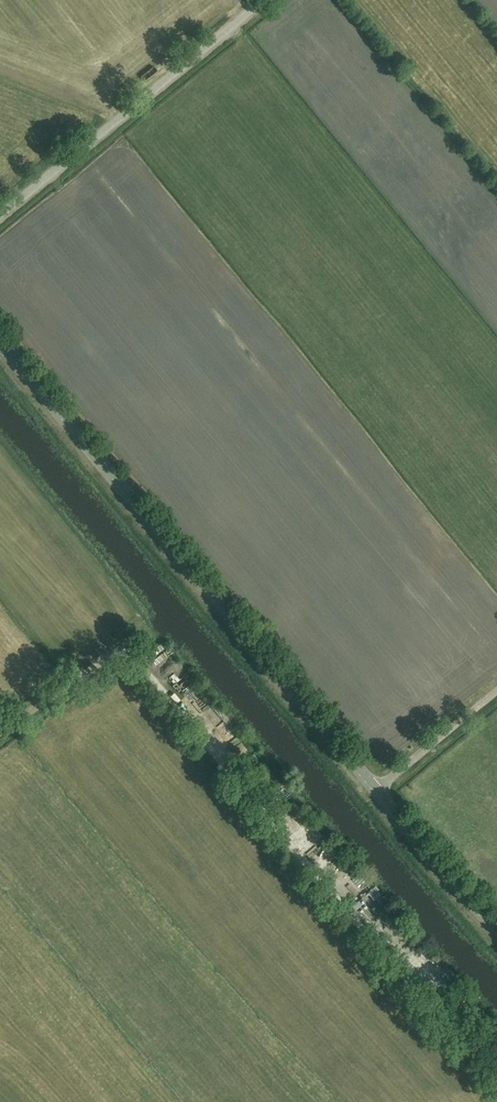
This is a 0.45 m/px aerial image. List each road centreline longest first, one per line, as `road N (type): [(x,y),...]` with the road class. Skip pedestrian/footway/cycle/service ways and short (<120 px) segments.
road 1 (tertiary): [(496,928),(0,342)]
road 2 (unclassified): [(496,1078),(124,648)]
road 3 (unclassified): [(0,214),(263,0)]
road 4 (track): [(374,789),(496,690)]
road 5 (track): [(0,732),(124,648)]

